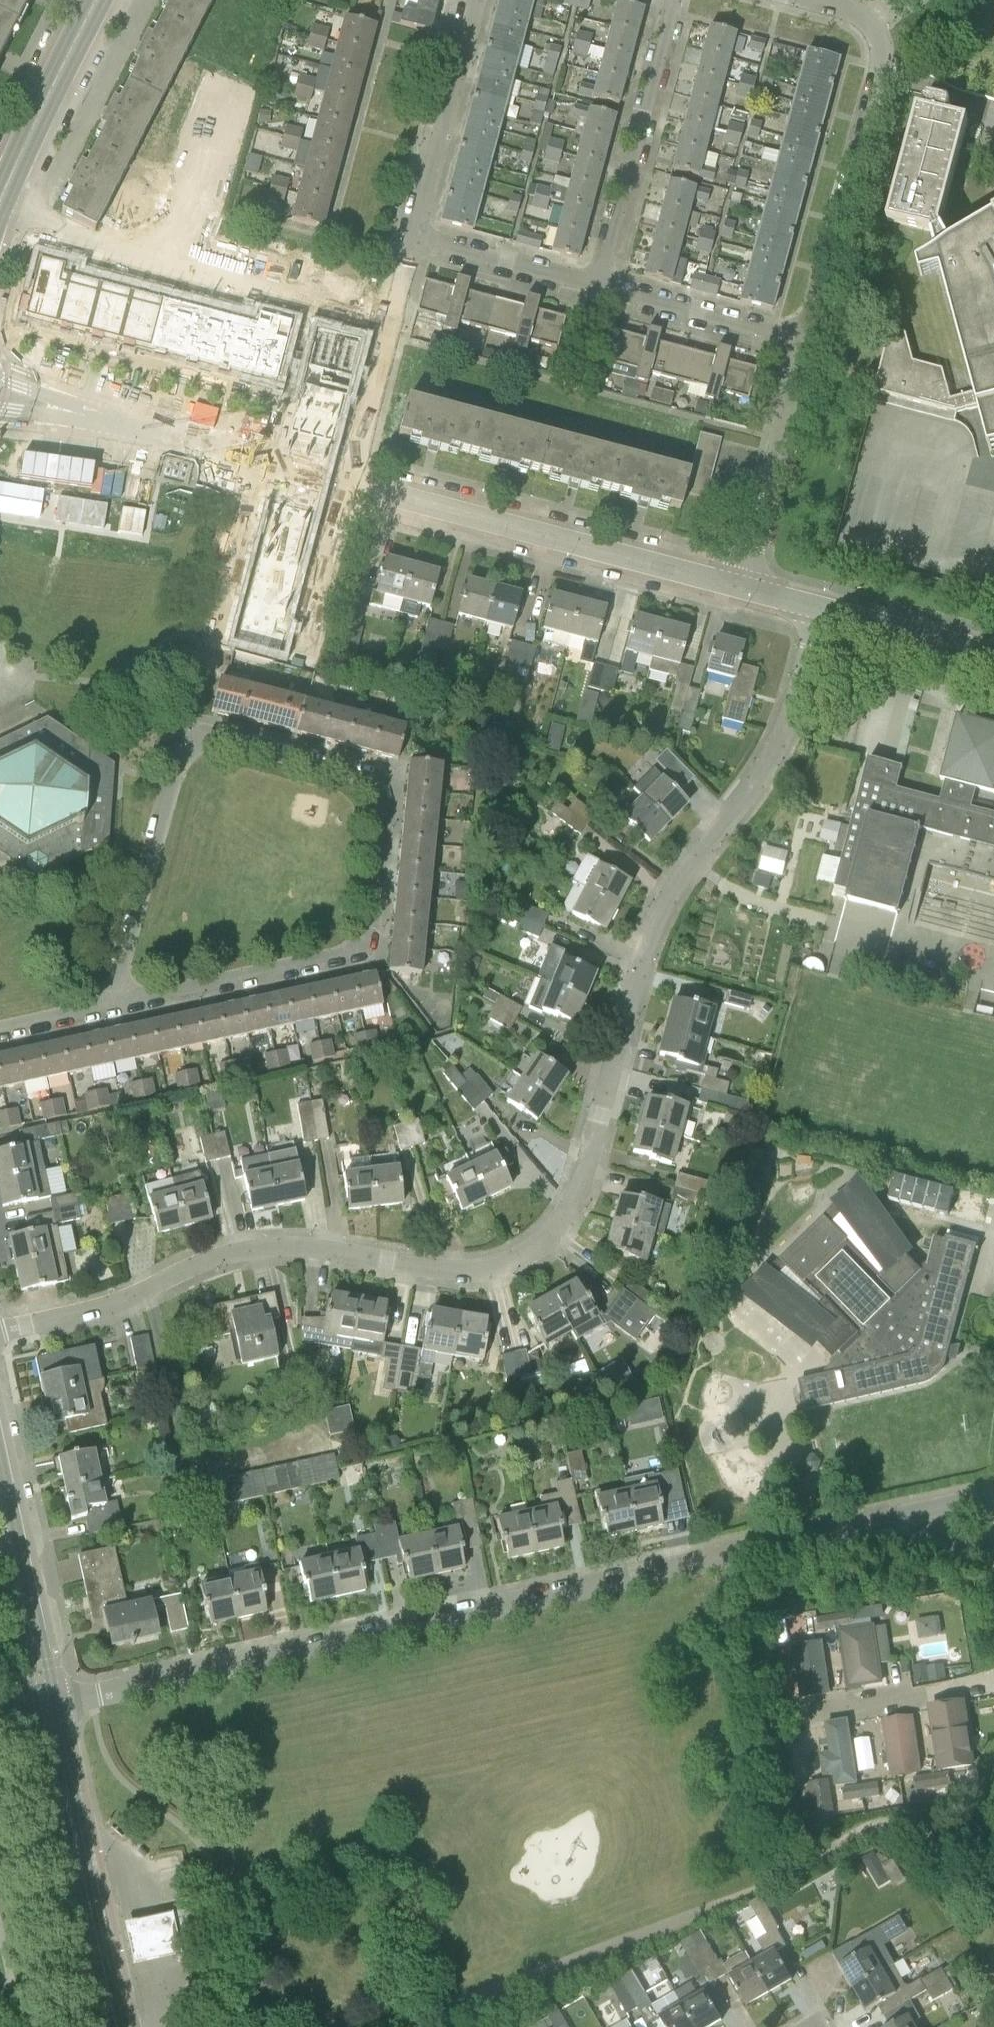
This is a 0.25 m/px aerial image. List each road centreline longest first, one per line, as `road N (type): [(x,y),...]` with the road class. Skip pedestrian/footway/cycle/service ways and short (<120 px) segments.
road 1 (residential): [(0,1331),(129,1299),(249,1248),(314,1245),(485,1269),(525,1258),(554,1236),(584,1183),(653,935),(780,739),(825,608)]
road 2 (residential): [(45,1700),(765,1546),(993,1526)]
road 3 (residential): [(348,952),(363,933),(378,792),(359,775),(197,740),(176,757),(106,1006)]
road 4 (residential): [(744,586),(348,482)]
road 5 (residential): [(810,342),(885,51),(863,12),(826,0)]
road 6 (residential): [(348,482),(0,393)]
road 7 (tertiary): [(117,2026),(45,1700)]
road 8 (residential): [(599,288),(673,0)]
road 9 (residential): [(744,586),(810,342)]
road 10 (residential): [(348,482),(412,240)]
road 11 (residential): [(412,240),(475,0)]
road 12 (residential): [(106,1006),(348,952)]
road 13 (tertiary): [(0,203),(98,0)]
road 14 (residential): [(810,342),(599,288)]
road 15 (tertiary): [(45,1700),(0,1488)]
road 16 (residential): [(599,288),(412,240)]
road 17 (residential): [(993,652),(825,608)]
road 18 (residential): [(311,620),(348,482)]

